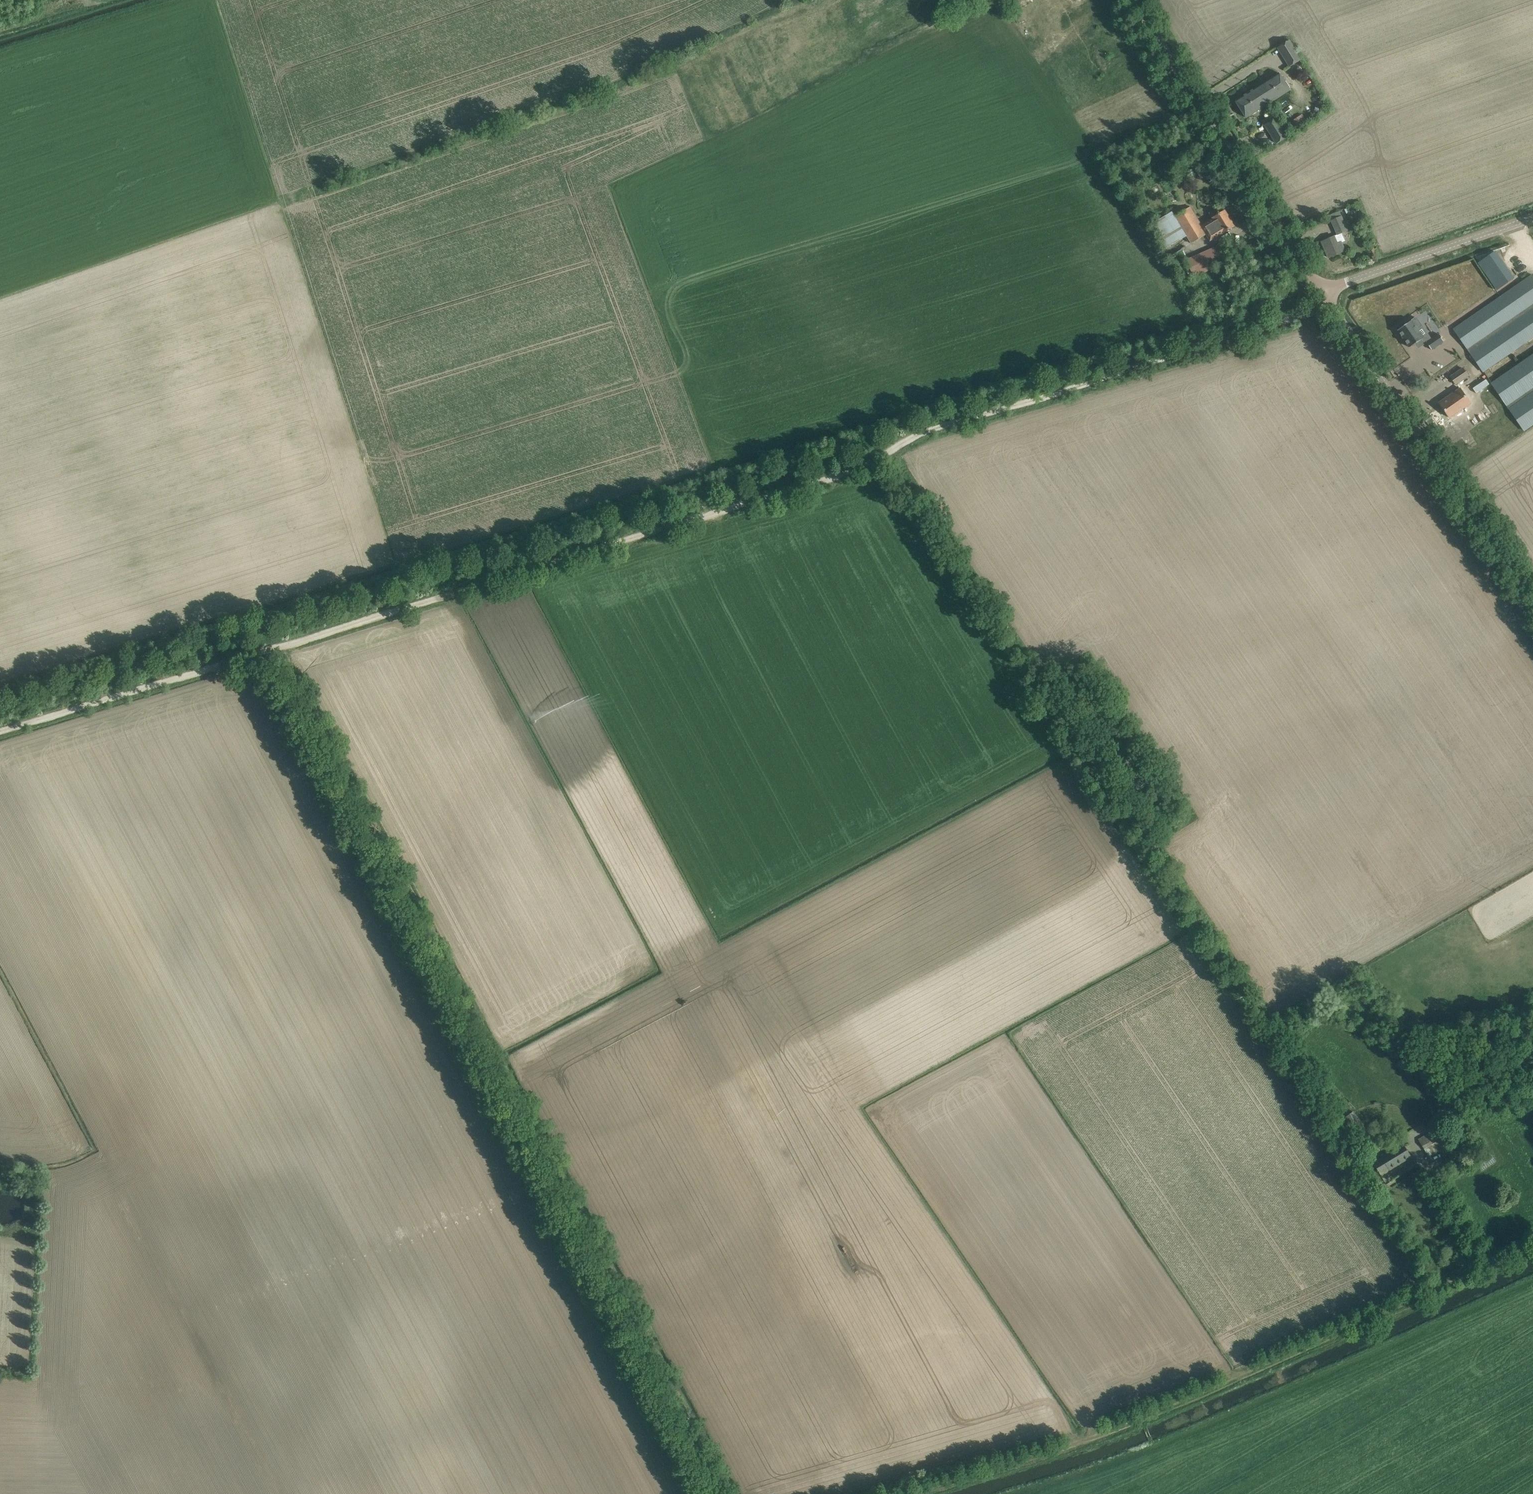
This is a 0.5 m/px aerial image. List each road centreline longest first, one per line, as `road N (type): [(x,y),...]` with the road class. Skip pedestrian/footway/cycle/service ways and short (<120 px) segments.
road 1 (track): [(1330,306),(919,433),(861,468),(776,495),(0,729)]
road 2 (unclassified): [(1532,601),(1321,292)]
road 3 (unclassified): [(1321,292),(1134,0)]
road 4 (unclassified): [(1359,1169),(1432,1281),(1532,1241)]
road 5 (unclassified): [(1321,292),(1532,216)]

